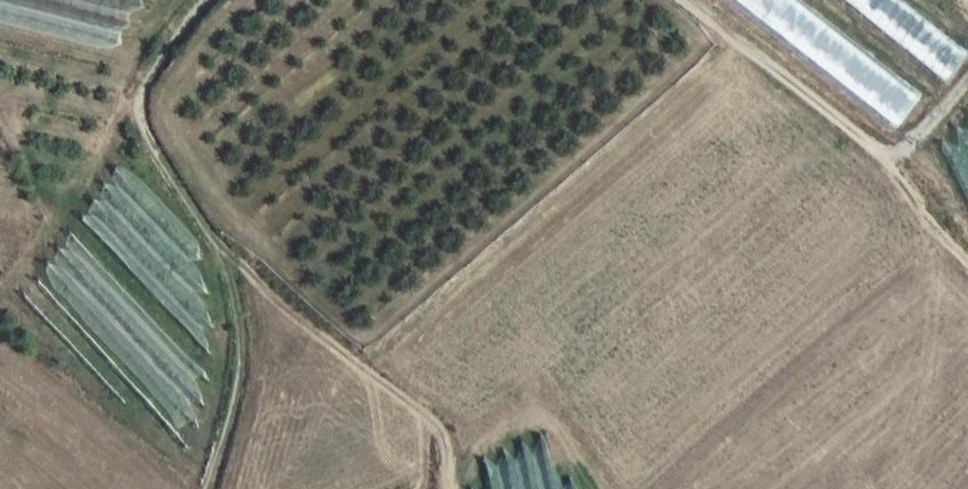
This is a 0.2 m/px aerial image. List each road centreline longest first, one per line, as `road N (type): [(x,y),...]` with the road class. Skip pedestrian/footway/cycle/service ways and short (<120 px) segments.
road 1 (track): [(220,0),(139,96),(150,147),(234,268),(243,391),(210,488)]
road 2 (track): [(234,268),(433,430),(445,462),(437,488)]
road 3 (track): [(759,62),(892,171),(967,263)]
road 4 (track): [(433,430),(491,432),(548,421),(589,488)]
road 5 (track): [(238,488),(272,332)]

